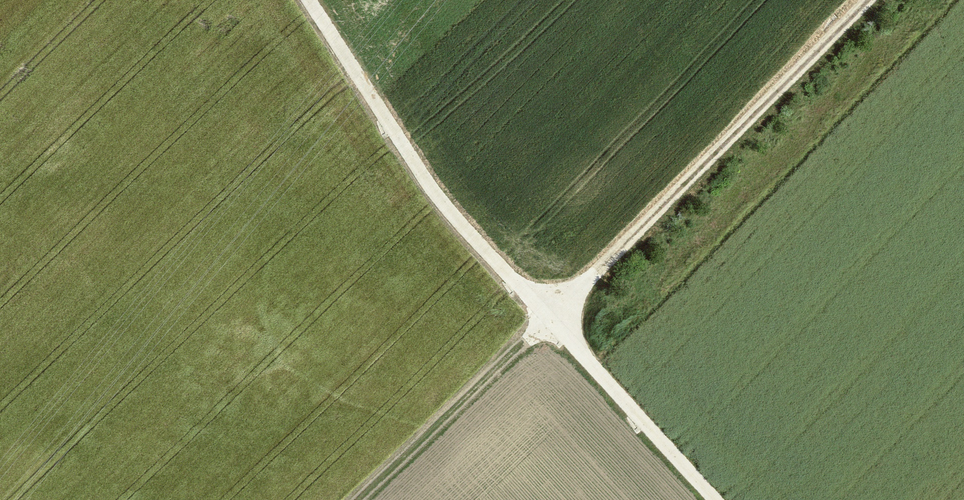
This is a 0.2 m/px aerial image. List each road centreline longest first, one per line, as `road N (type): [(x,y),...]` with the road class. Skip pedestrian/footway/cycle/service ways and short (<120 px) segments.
road 1 (track): [(716,499),(436,193),(309,0)]
road 2 (track): [(359,499),(552,314)]

